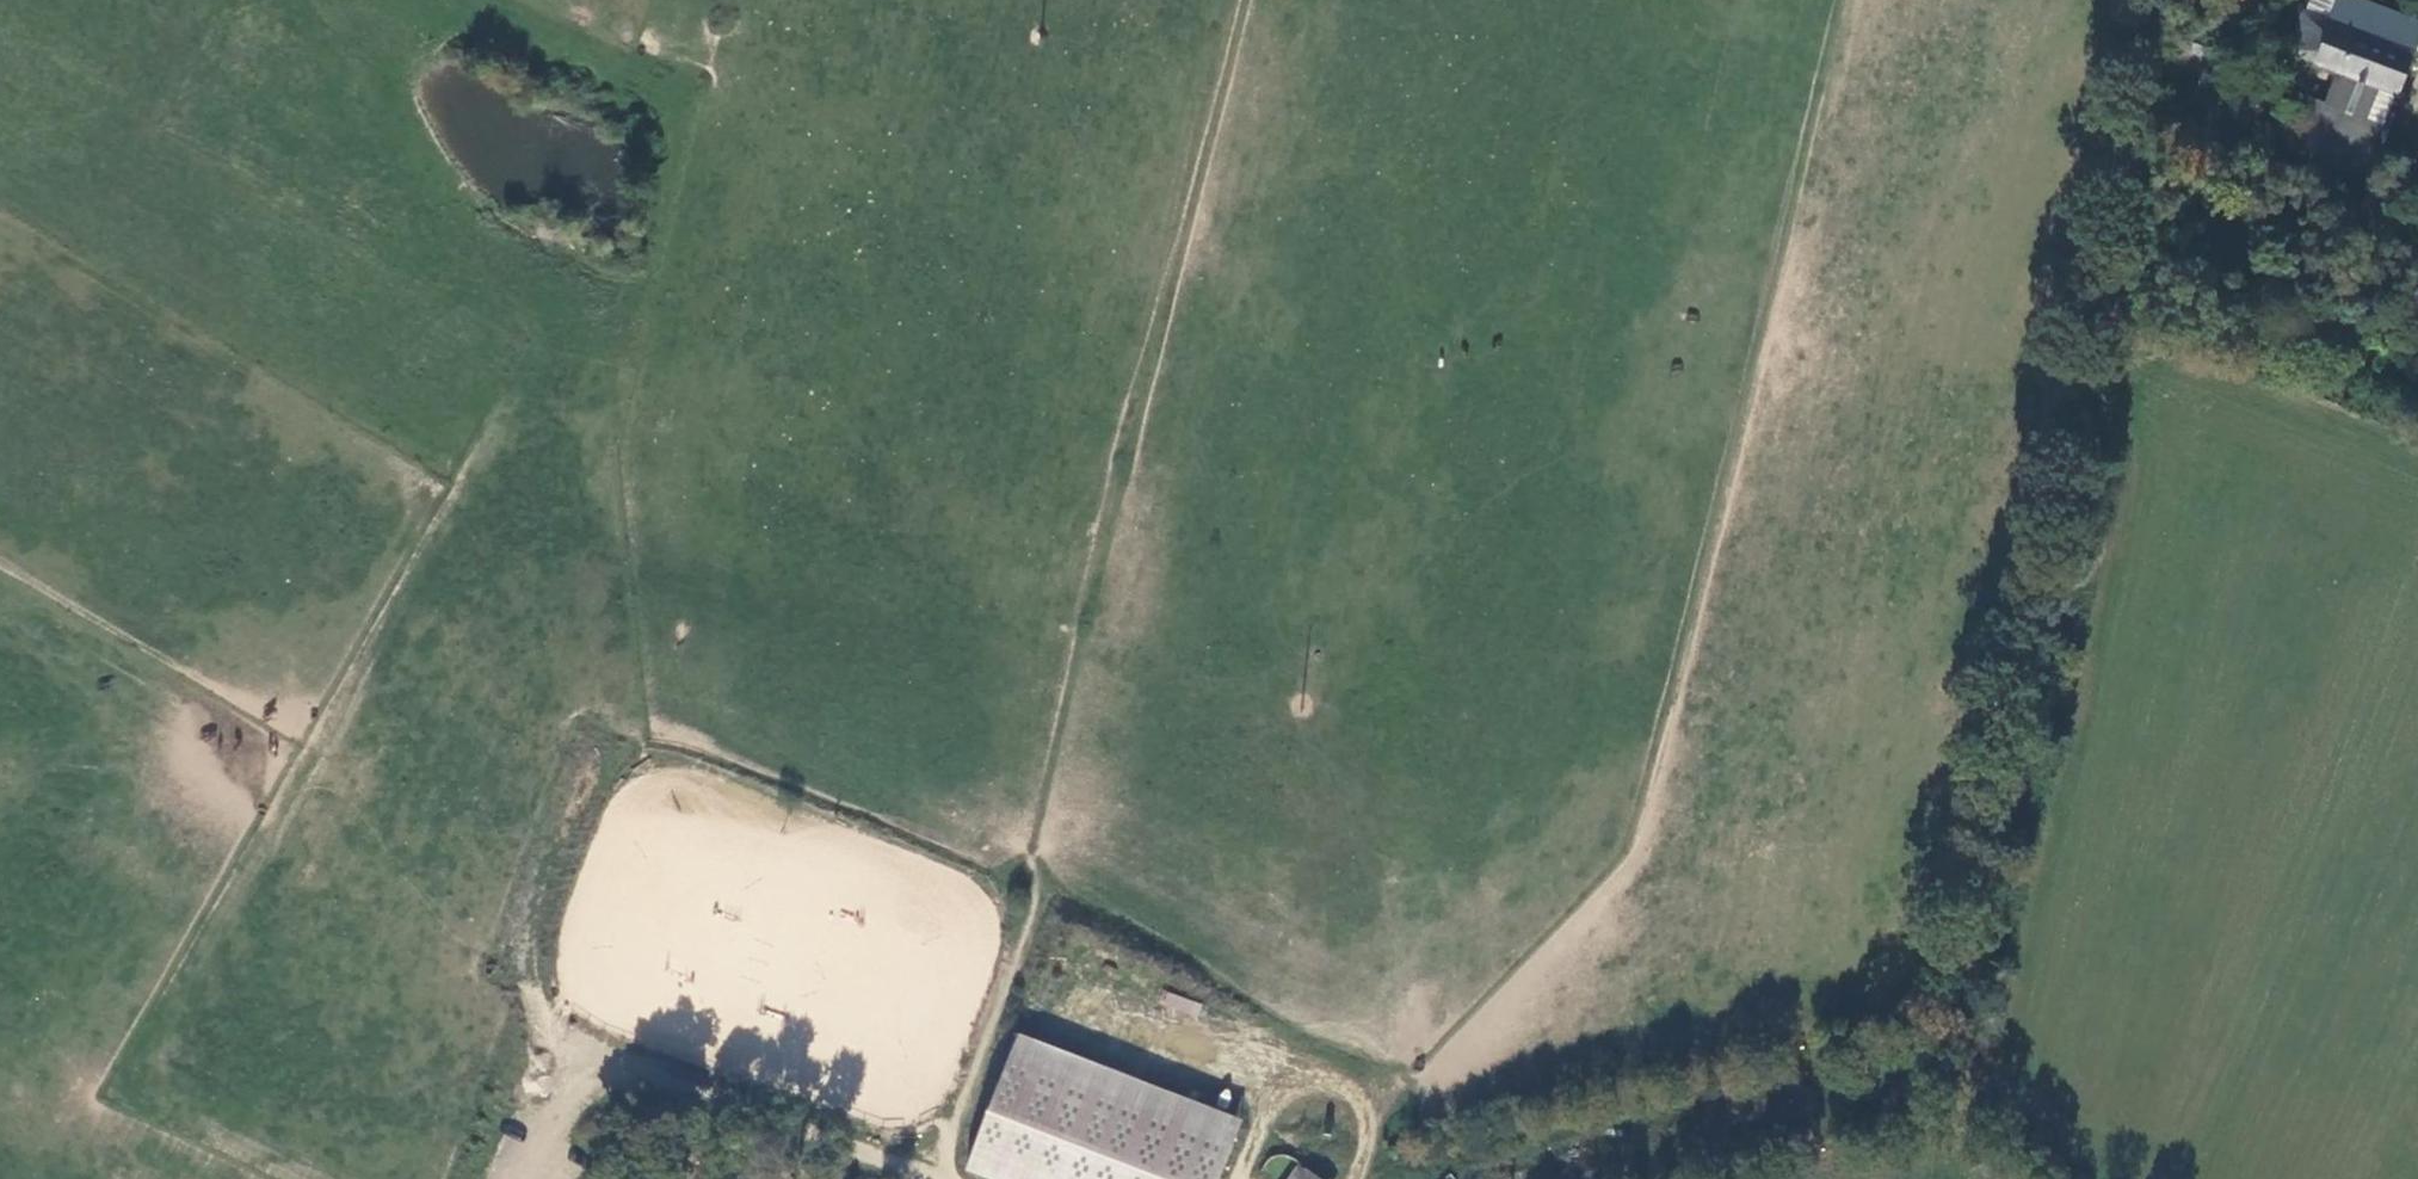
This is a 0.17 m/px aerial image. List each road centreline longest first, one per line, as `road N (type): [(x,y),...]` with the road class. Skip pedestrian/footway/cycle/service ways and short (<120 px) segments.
road 1 (track): [(2172,0),(2103,312)]

